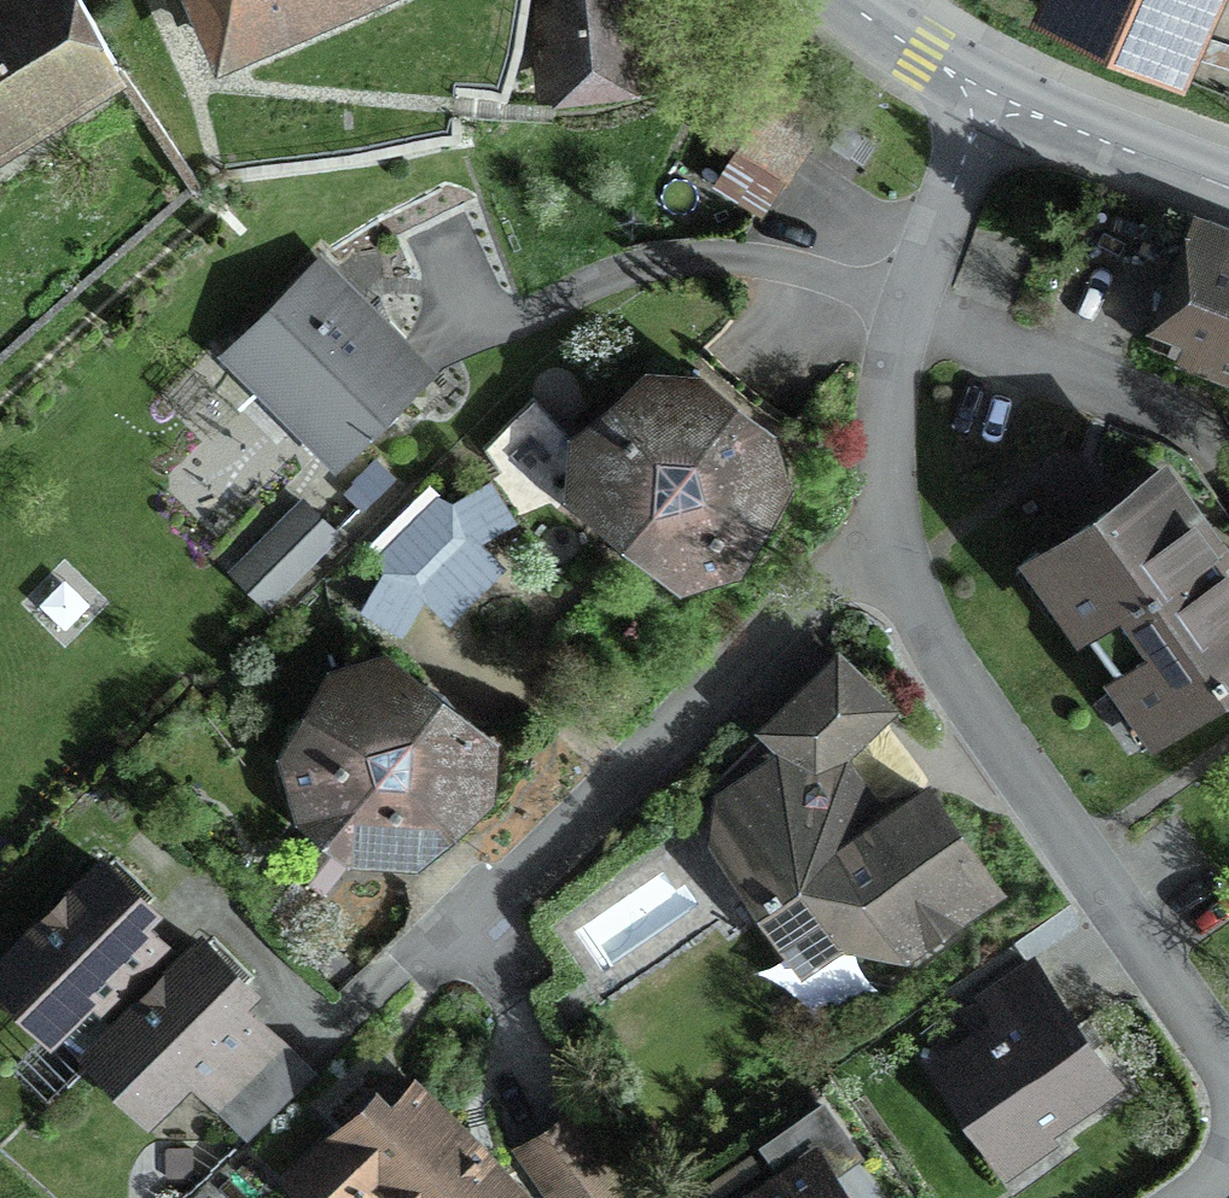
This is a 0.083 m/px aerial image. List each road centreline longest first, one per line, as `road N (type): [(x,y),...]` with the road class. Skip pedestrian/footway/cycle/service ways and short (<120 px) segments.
road 1 (residential): [(893,485),(904,614),(1228,1067)]
road 2 (residential): [(893,485),(429,976)]
road 3 (residential): [(1003,101),(867,296),(893,485)]
road 4 (tertiary): [(1228,196),(1003,101)]
road 5 (tertiary): [(1003,101),(922,56),(848,0)]

